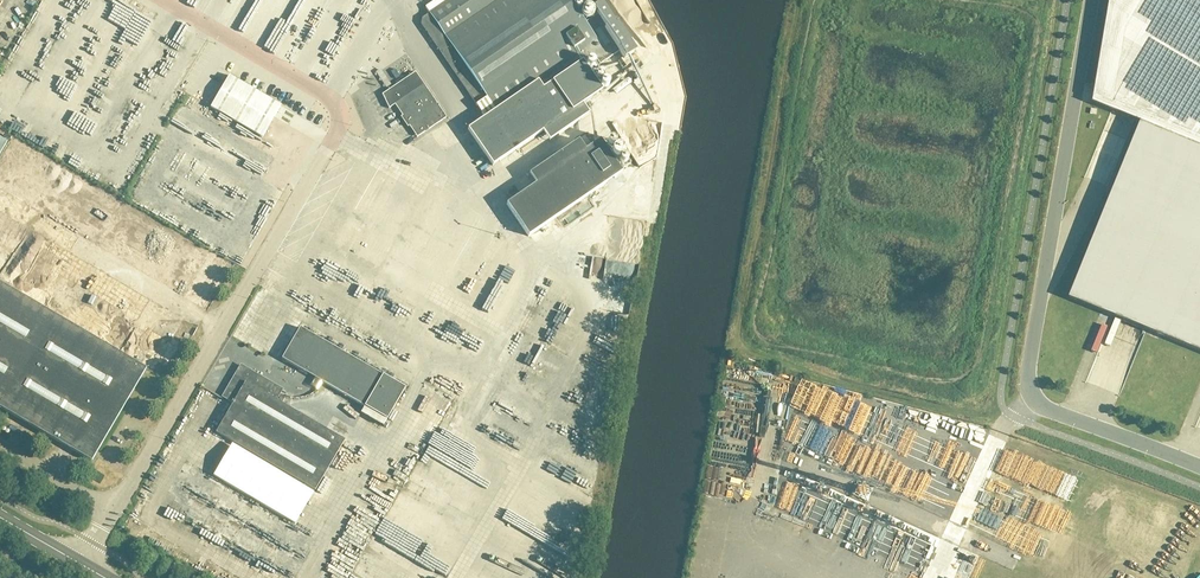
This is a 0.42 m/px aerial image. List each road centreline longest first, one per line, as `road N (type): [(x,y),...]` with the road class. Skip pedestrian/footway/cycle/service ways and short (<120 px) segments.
road 1 (unclassified): [(1199,468),(1042,408),(1028,386),(1092,0)]
road 2 (unclassified): [(113,511),(254,276)]
road 3 (unclassified): [(0,445),(113,511)]

